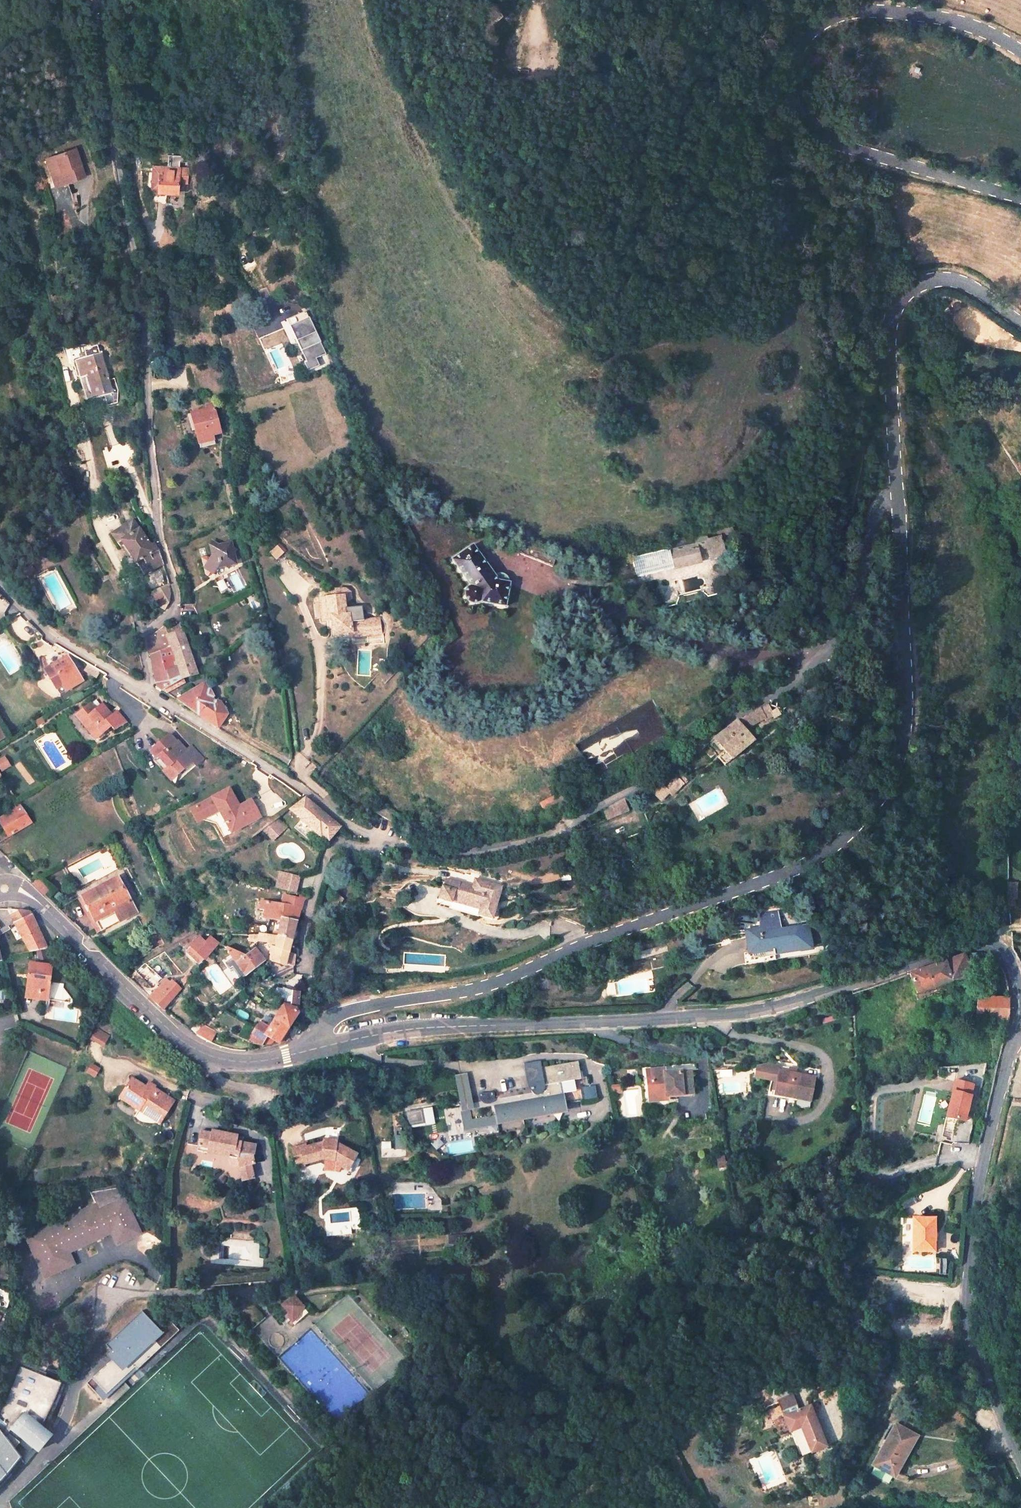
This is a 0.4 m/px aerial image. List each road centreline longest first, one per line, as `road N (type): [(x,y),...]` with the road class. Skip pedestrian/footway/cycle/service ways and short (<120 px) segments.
road 1 (tertiary): [(305,1052),(415,1028),(745,1014),(960,945),(995,947),(1018,987),(1018,1015),(979,1182),(967,1297),(970,1332),(1020,1459)]
road 2 (tertiary): [(898,497),(915,714),(907,769),(870,816),(788,872),(480,988),(361,1007),(326,1022),(305,1052)]
road 3 (residential): [(152,692),(147,631),(180,610),(156,490),(149,316),(96,0)]
road 4 (residential): [(378,839),(471,852),(532,839),(671,764),(829,644),(874,522),(898,497)]
road 5 (tertiary): [(1020,52),(963,24),(855,16),(821,28),(804,45),(796,73),(810,126),(848,147),(1020,198)]
road 6 (tertiary): [(305,1052),(252,1062),(184,1043),(44,906),(4,888)]
road 7 (tertiary): [(1020,325),(969,290),(941,283),(898,306),(890,331),(898,497)]
road 8 (residential): [(152,692),(378,839)]
road 9 (residential): [(132,1294),(113,1298),(101,1316),(52,1451),(0,1503)]
road 10 (residential): [(0,585),(50,631),(152,692)]
road 11 (residential): [(378,839),(370,850),(336,844),(327,851),(301,939),(303,973)]

